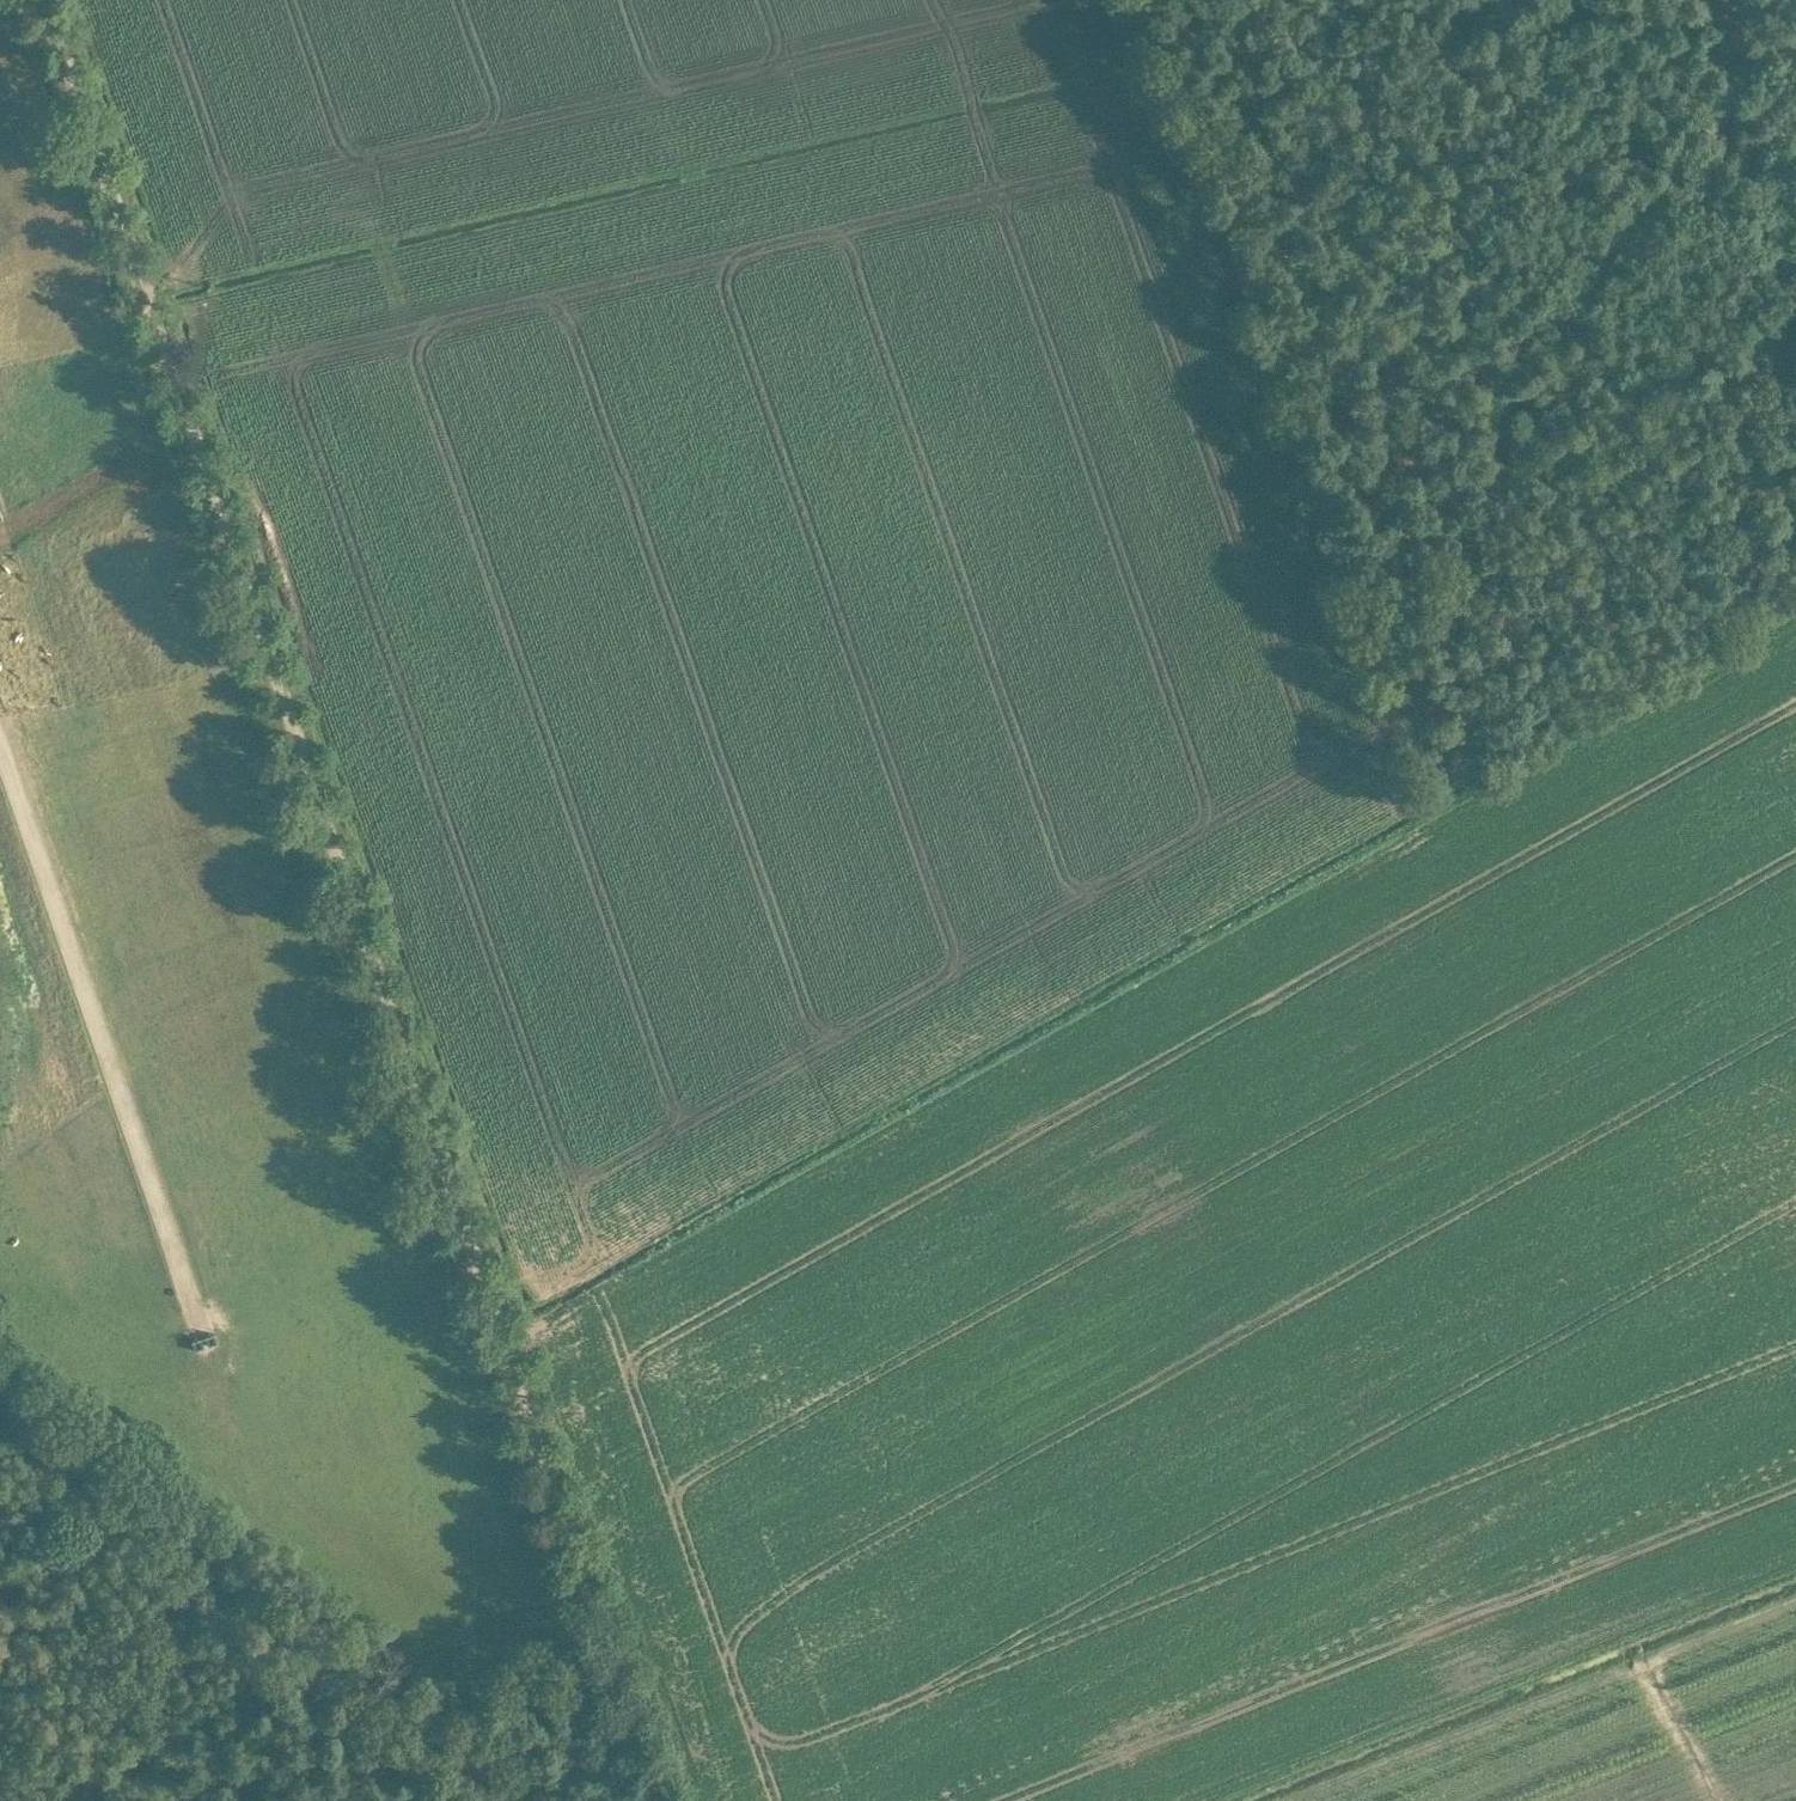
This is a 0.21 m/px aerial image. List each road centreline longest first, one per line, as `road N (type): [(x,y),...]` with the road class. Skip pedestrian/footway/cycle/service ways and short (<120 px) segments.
road 1 (track): [(47,0),(659,1800)]
road 2 (track): [(535,1800),(0,1367)]

